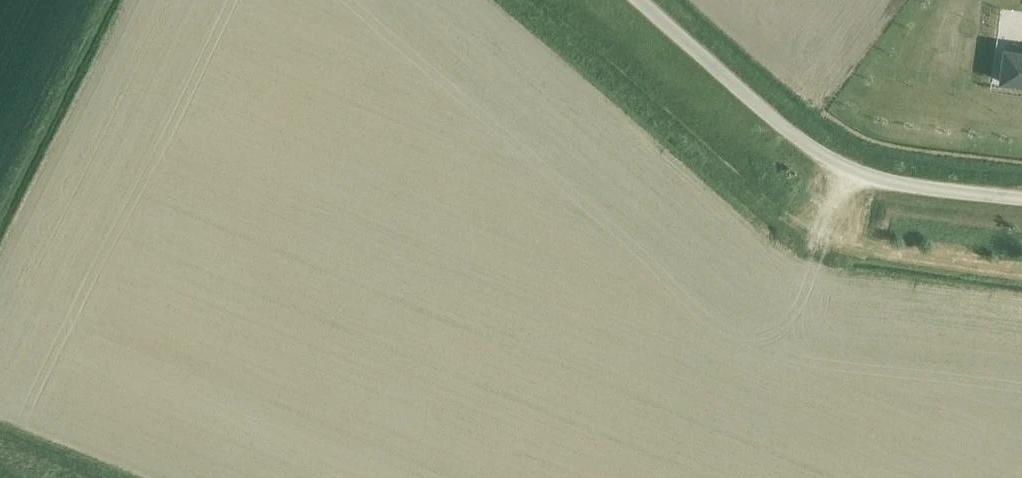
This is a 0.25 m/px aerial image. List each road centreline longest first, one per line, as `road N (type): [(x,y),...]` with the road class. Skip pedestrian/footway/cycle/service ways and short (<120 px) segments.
road 1 (unclassified): [(1021,199),(880,188),(745,98),(637,0)]

